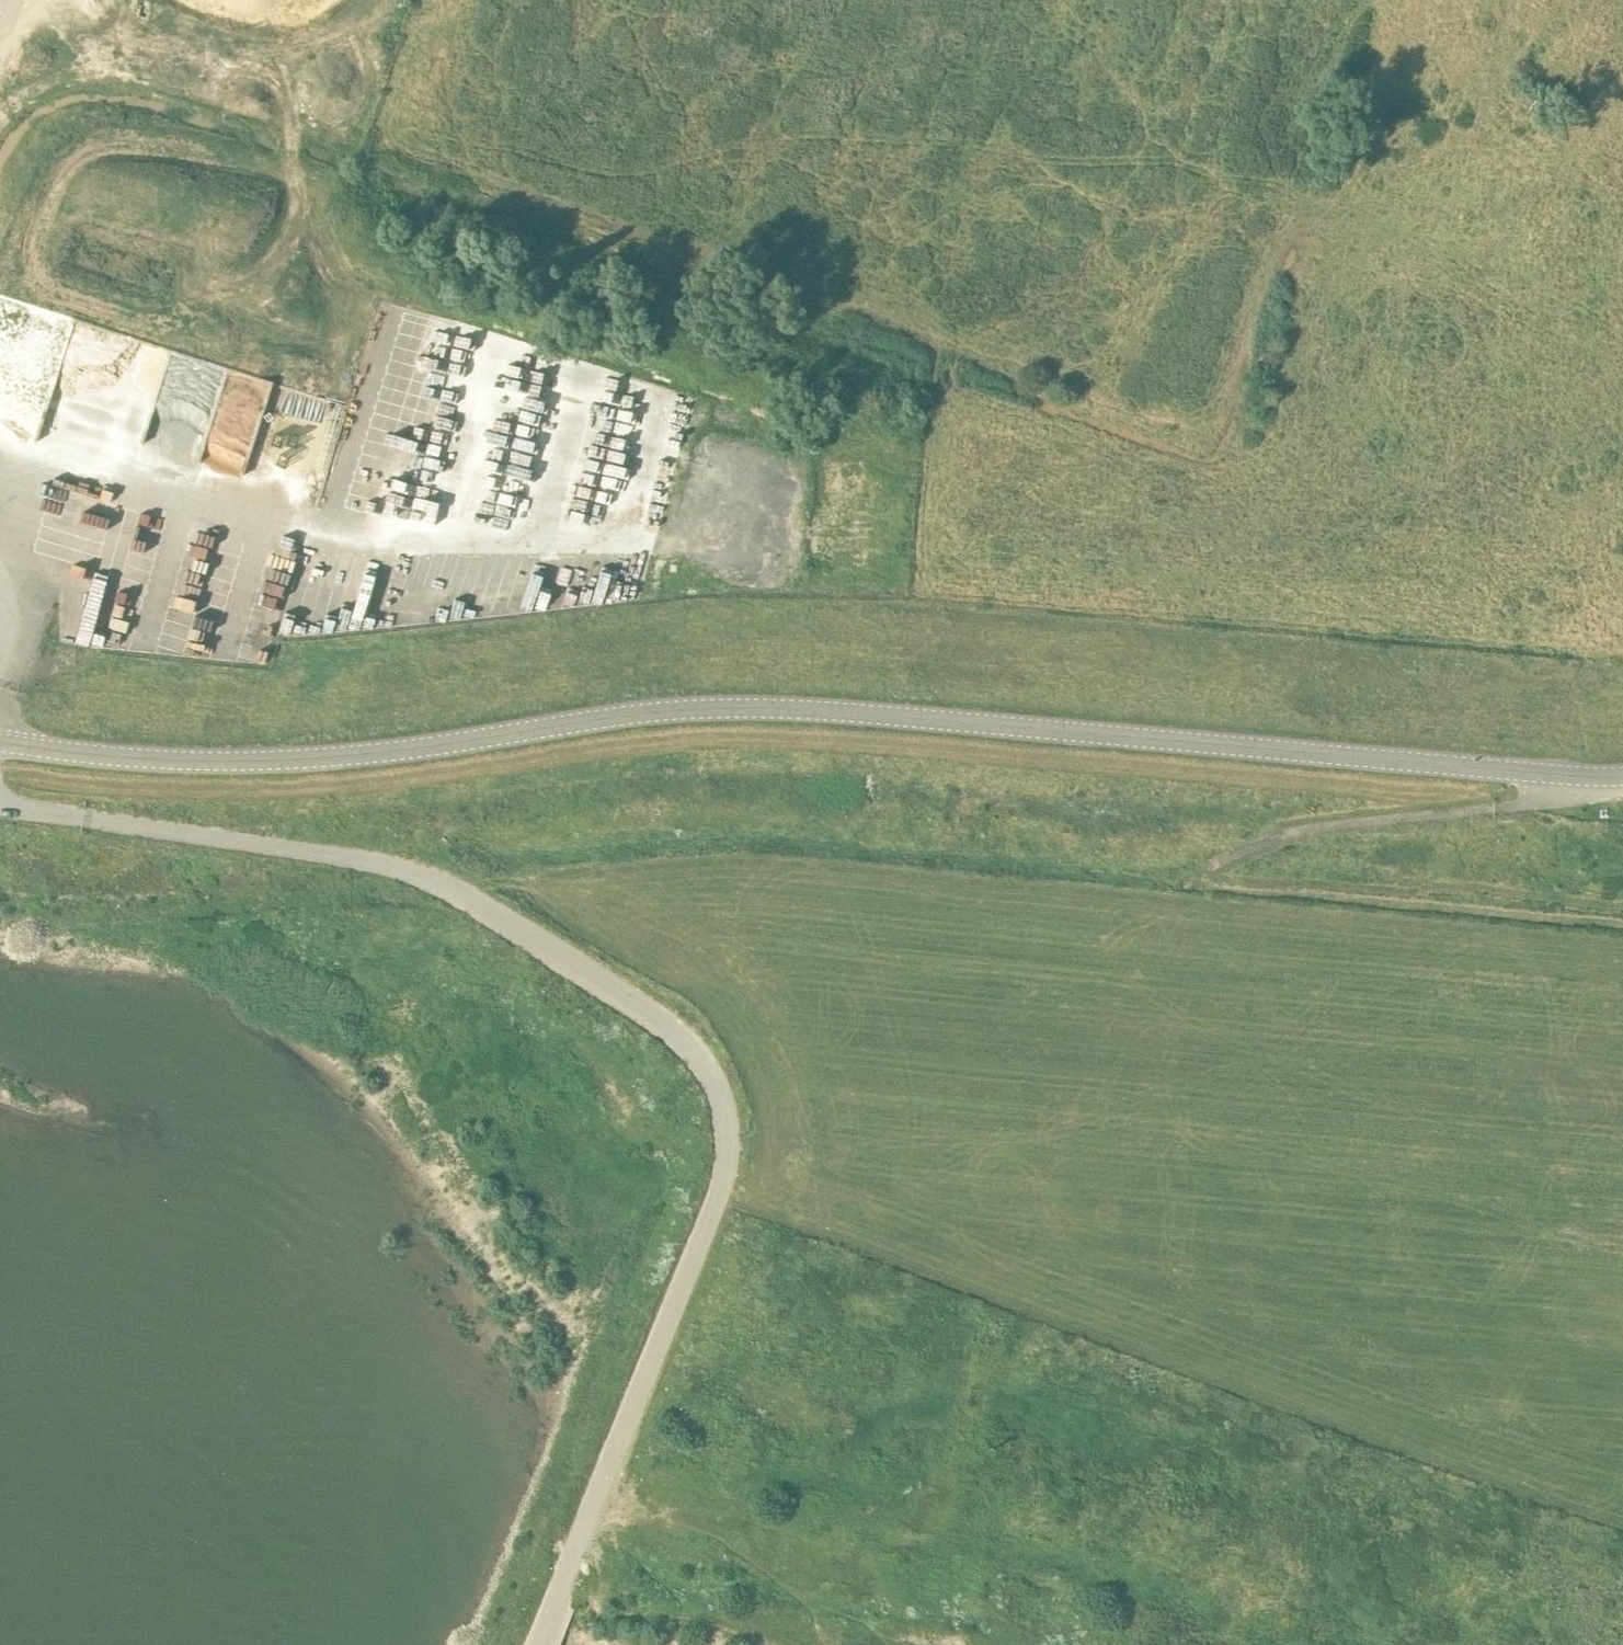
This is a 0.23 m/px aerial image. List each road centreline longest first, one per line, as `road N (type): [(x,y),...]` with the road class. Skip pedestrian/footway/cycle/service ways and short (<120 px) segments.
road 1 (secondary): [(1622,777),(790,708),(684,710),(393,751),(253,761),(0,742)]

